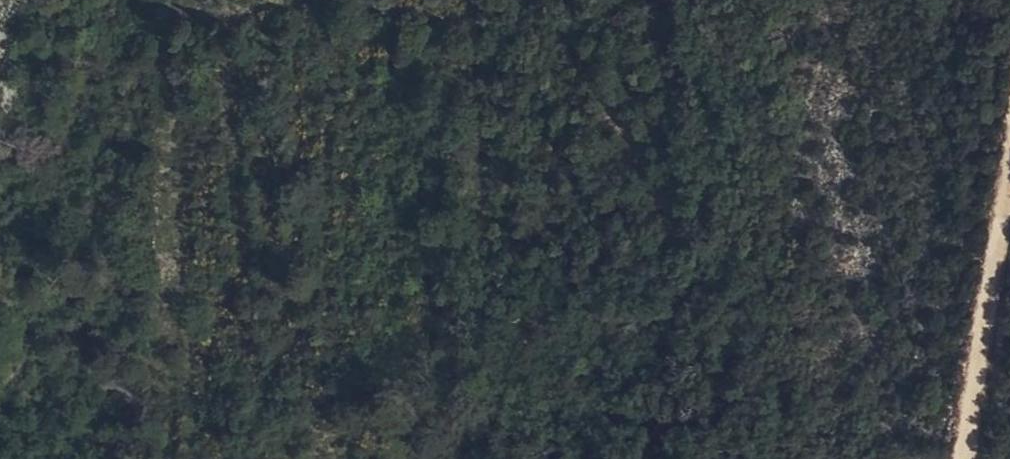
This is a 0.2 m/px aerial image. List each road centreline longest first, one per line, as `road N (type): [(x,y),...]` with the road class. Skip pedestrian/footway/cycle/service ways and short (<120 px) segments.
road 1 (track): [(964,458),(1009,199)]

